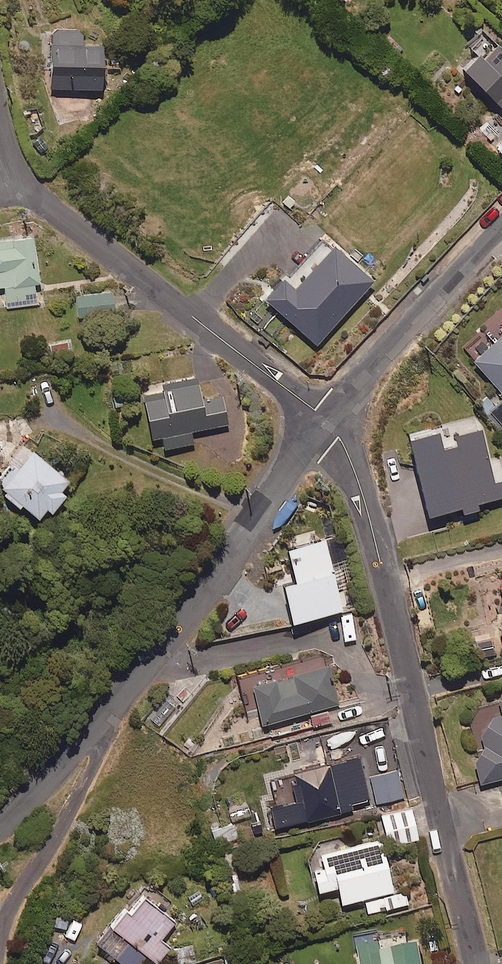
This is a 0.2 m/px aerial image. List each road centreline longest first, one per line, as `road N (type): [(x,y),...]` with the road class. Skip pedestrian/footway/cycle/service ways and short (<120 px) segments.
road 1 (residential): [(327,421),(364,496),(480,963)]
road 2 (residential): [(95,730),(327,421)]
road 3 (residential): [(33,192),(327,421)]
road 4 (residential): [(327,421),(501,233)]
road 5 (residential): [(0,942),(98,757),(95,730)]
road 6 (residential): [(0,834),(95,730)]

